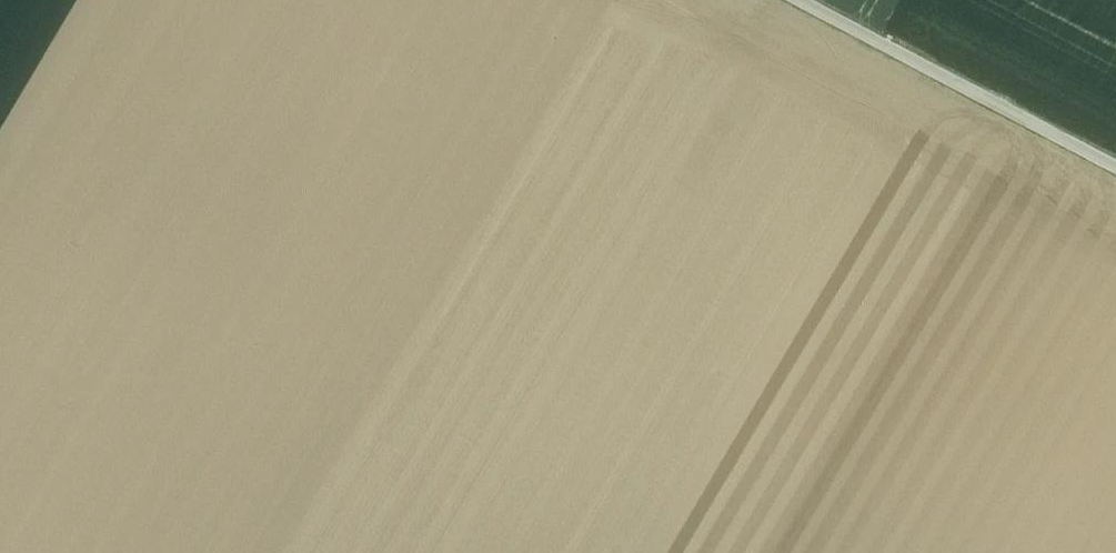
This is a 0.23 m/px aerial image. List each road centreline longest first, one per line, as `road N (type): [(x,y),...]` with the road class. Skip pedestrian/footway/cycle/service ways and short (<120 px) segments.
road 1 (track): [(795,0),(1115,169)]

